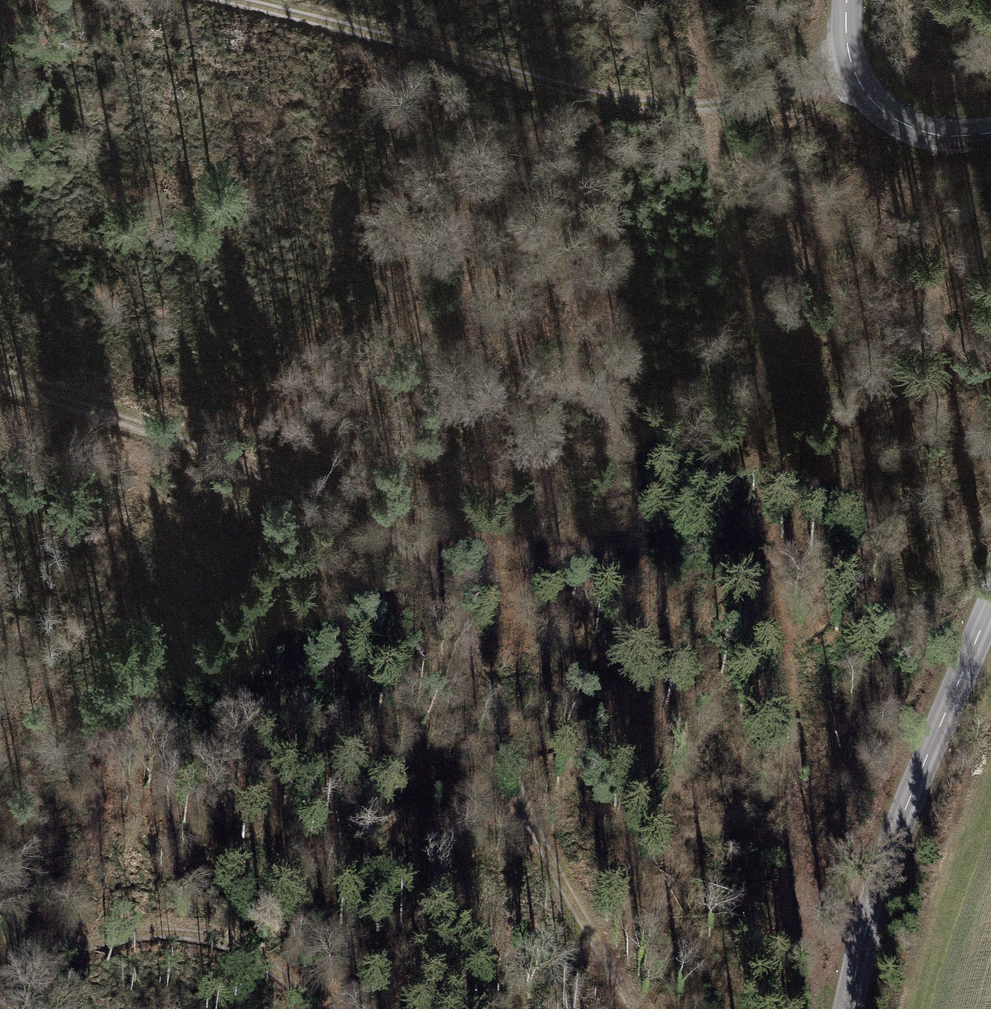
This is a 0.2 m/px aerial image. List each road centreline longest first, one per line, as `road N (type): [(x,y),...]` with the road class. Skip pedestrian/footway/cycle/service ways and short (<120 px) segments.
road 1 (track): [(0,384),(51,390),(378,524),(464,618),(522,818),(640,1008)]
road 2 (track): [(263,0),(650,107),(710,109),(853,70)]
road 3 (tertiary): [(990,614),(903,832),(853,1008)]
road 4 (track): [(316,1008),(299,984),(252,950),(159,931),(0,965)]
road 5 (tertiary): [(847,0),(853,70),(869,100),(905,127),(951,136),(990,131)]

